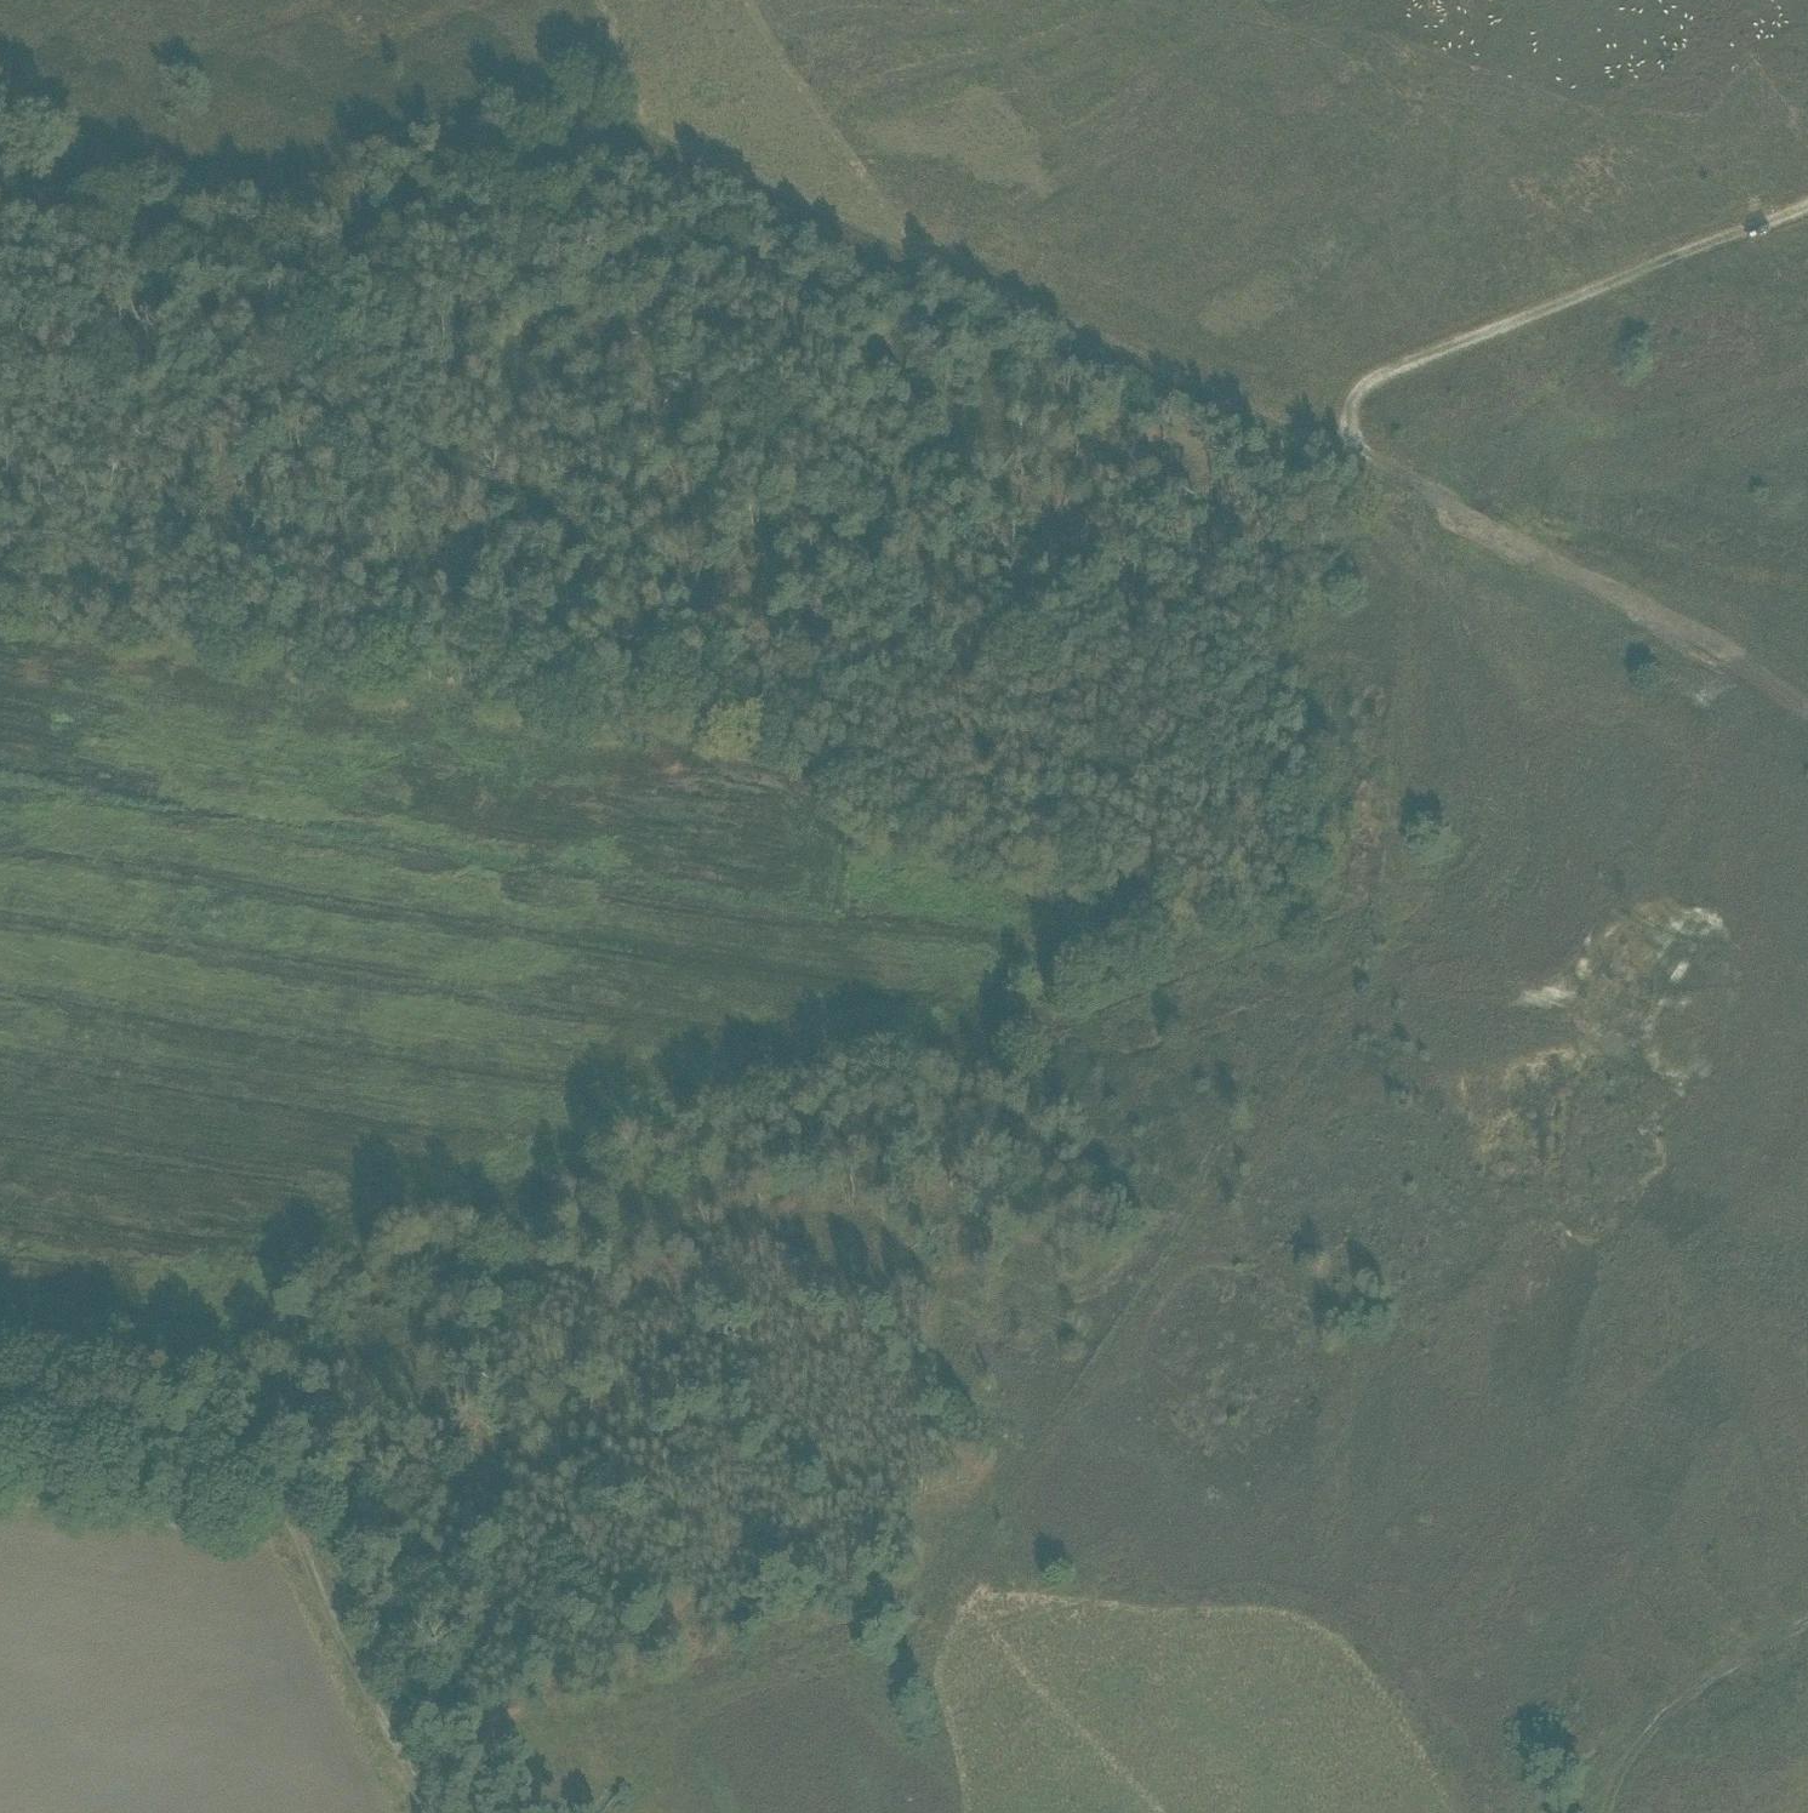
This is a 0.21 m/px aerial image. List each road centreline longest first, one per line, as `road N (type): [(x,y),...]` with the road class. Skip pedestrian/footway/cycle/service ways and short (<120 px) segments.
road 1 (track): [(1807,697),(1356,443),(1340,386),(1807,201)]
road 2 (track): [(0,1418),(169,1443),(247,1468),(298,1530),(390,1761)]

